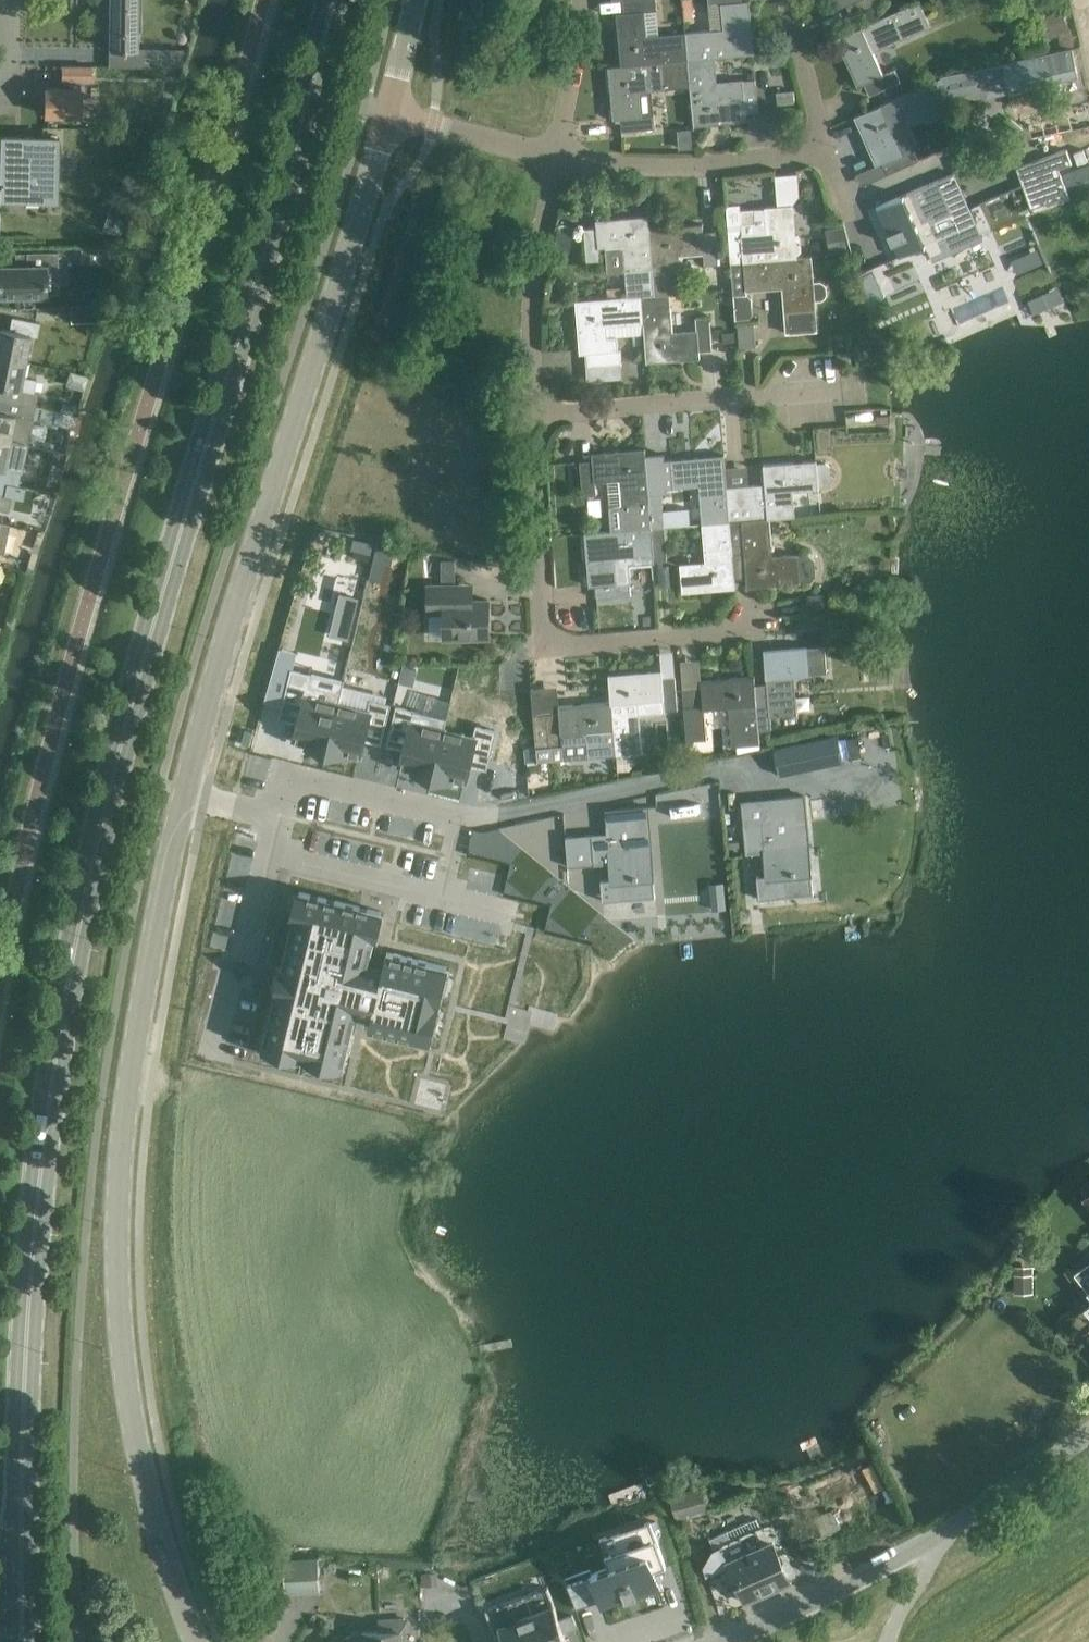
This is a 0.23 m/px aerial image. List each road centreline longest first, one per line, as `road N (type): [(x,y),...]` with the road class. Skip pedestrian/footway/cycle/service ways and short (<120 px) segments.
road 1 (secondary): [(21,1590),(32,1259),(76,934),(130,700),(334,0)]
road 2 (unclassified): [(184,792),(143,989),(118,1245),(138,1447),(197,1641)]
road 3 (unclassified): [(389,112),(225,635),(184,792)]
road 4 (residential): [(752,617),(733,630),(571,645),(550,635),(541,610),(535,411)]
road 5 (residential): [(535,411),(838,390)]
road 6 (residential): [(556,154),(643,167),(826,157)]
road 7 (residential): [(535,411),(531,349),(556,154)]
road 8 (unclassified): [(949,1529),(720,1641)]
road 9 (residential): [(464,810),(281,767),(272,812)]
road 10 (residential): [(264,847),(245,950),(227,979),(208,1057)]
road 11 (residential): [(516,810),(720,766)]
road 12 (residential): [(264,847),(448,892)]
road 13 (residential): [(389,112),(556,154)]
road 14 (unclassified): [(1088,1433),(949,1529)]
road 15 (residential): [(826,157),(786,0)]
road 16 (residential): [(556,154),(582,0)]
road 17 (unclassified): [(892,1641),(949,1529)]

